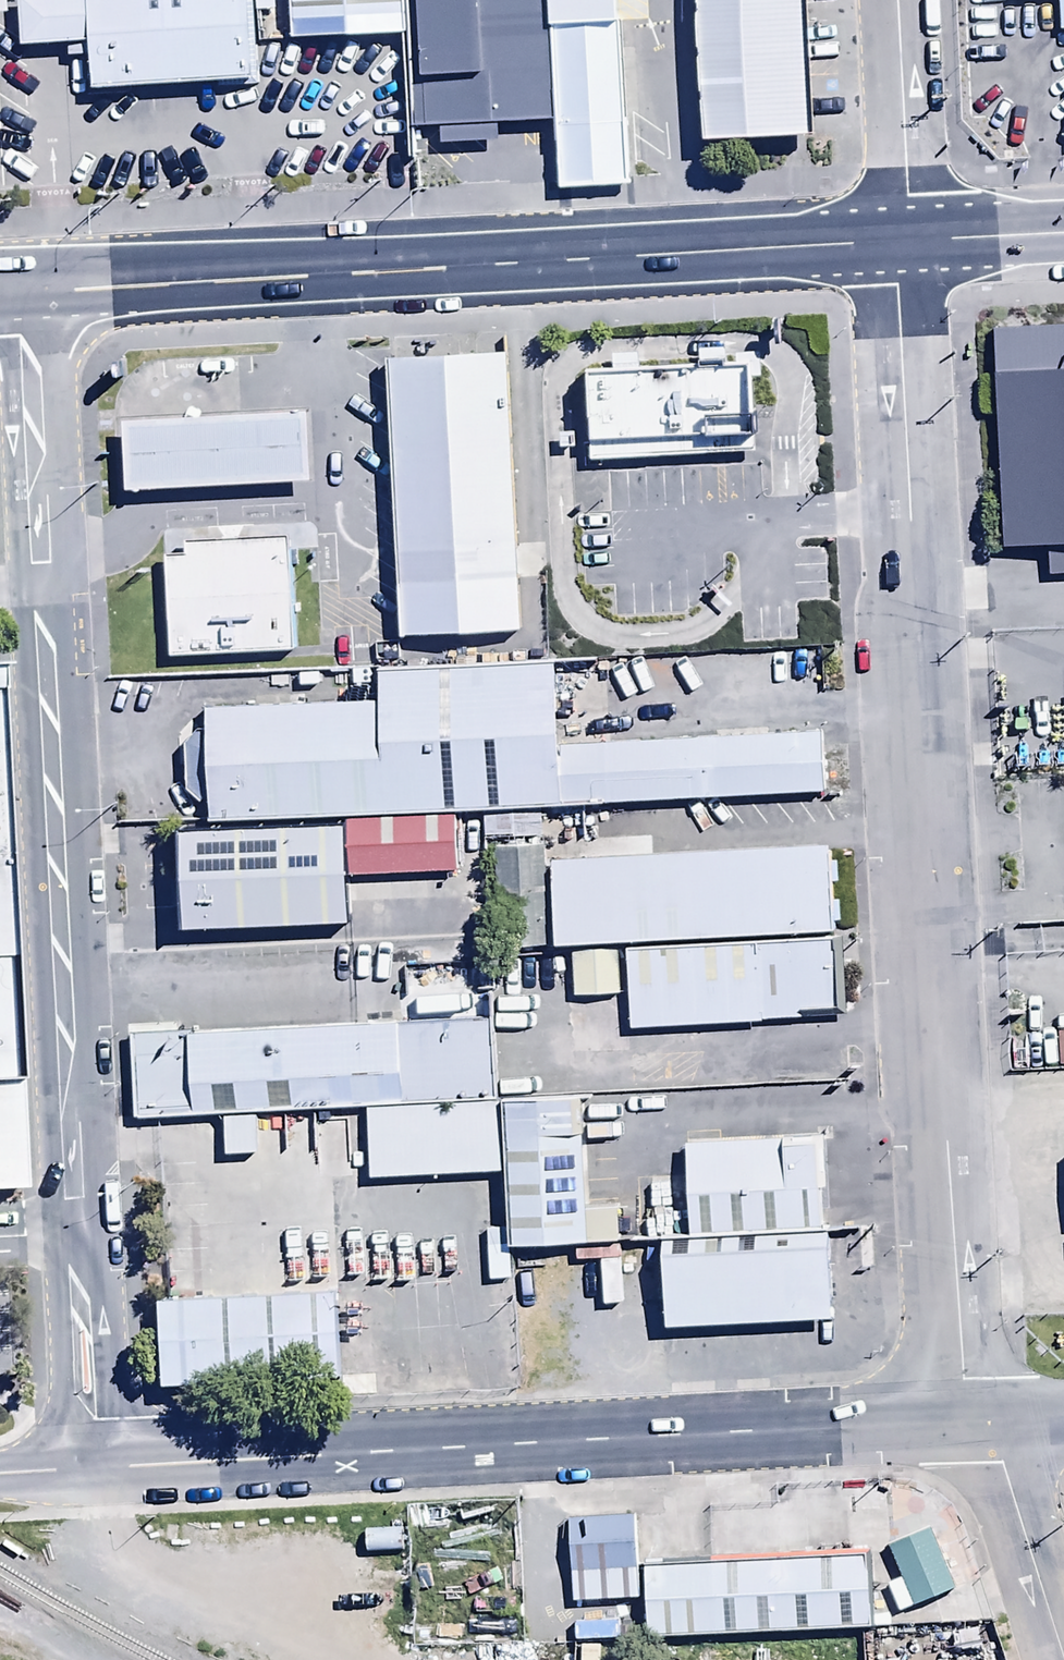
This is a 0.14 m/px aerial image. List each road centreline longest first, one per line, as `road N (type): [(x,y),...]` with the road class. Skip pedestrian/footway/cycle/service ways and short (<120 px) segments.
road 1 (unclassified): [(982,1423),(963,1379),(898,239)]
road 2 (tertiary): [(89,1469),(24,286)]
road 3 (unclassified): [(89,1469),(982,1423)]
road 4 (trunk): [(898,239),(24,286)]
road 5 (unclassified): [(982,1423),(1003,1463),(1062,1659)]
road 6 (unclassified): [(898,239),(887,0)]
road 7 (trunk): [(1063,231),(898,239)]

